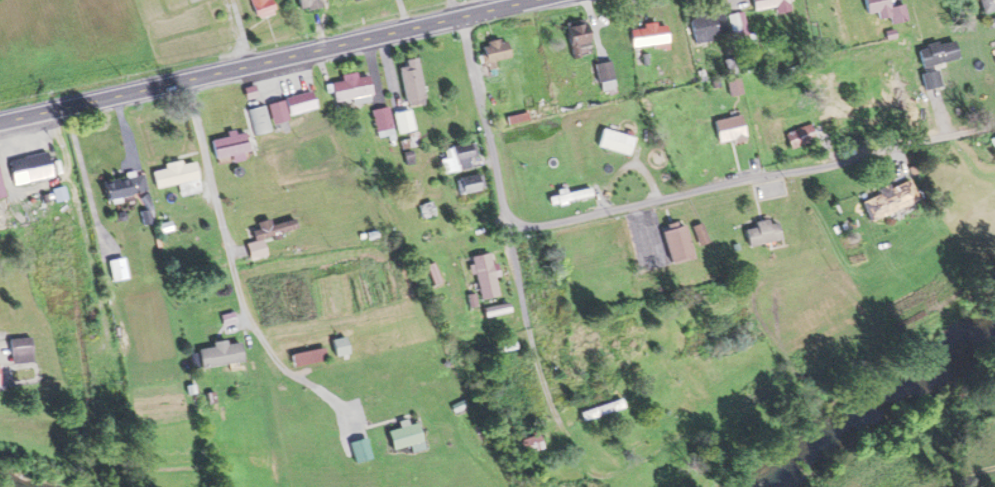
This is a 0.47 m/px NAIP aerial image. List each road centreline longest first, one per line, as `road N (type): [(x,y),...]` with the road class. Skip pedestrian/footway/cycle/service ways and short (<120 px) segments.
road 1 (secondary): [(0,122),(523,0)]
road 2 (residential): [(994,128),(513,230)]
road 3 (residential): [(513,230),(458,14)]

